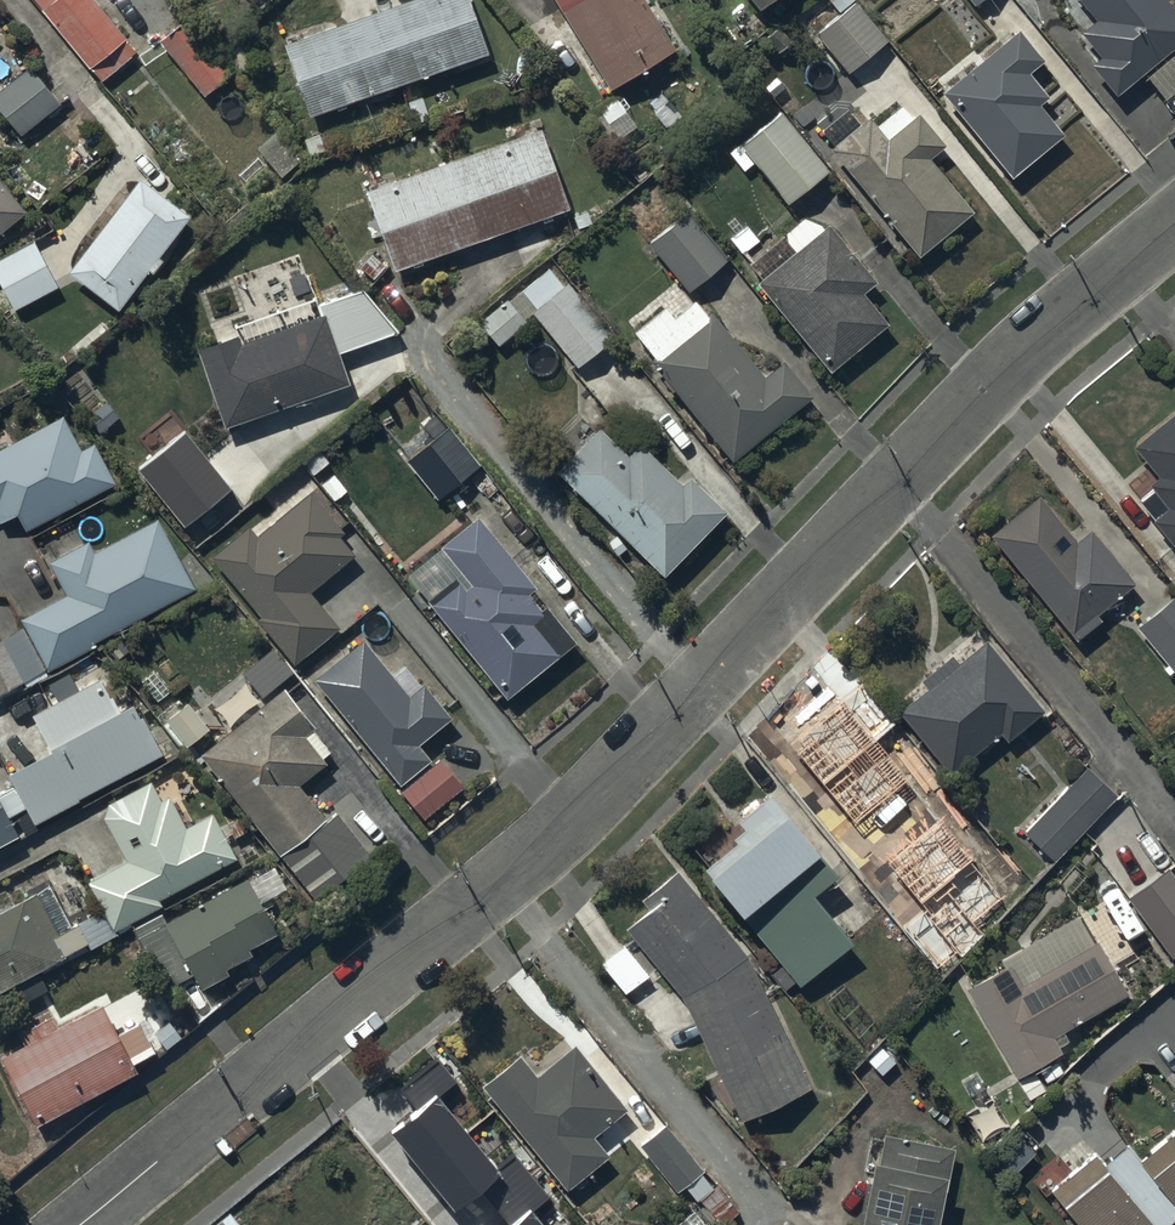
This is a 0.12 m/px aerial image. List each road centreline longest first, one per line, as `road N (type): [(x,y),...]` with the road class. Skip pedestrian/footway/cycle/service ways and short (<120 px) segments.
road 1 (unclassified): [(81,1224),(550,846),(934,445),(1174,213)]

